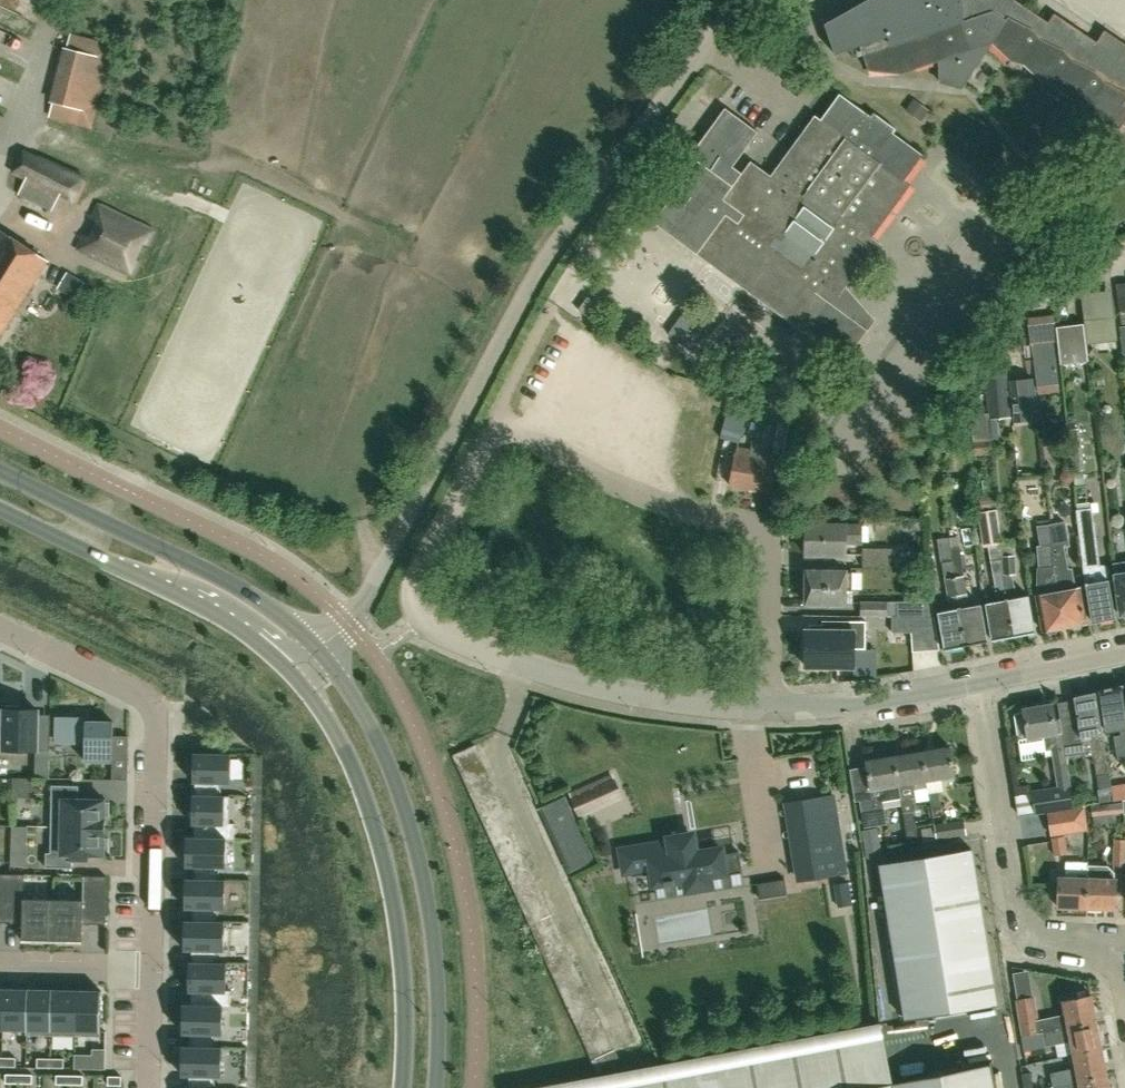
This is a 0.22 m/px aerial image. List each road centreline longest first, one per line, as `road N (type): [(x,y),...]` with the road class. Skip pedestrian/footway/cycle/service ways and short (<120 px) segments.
road 1 (residential): [(320,649),(350,620),(548,251),(739,0)]
road 2 (residential): [(773,706),(767,529),(677,507),(499,420),(424,554),(411,607)]
road 3 (secondary): [(436,1087),(441,989),(418,854),(386,751),(320,649)]
road 4 (residential): [(0,626),(160,705),(152,967)]
road 5 (secondary): [(295,674),(342,744),(380,844),(400,936),(401,1087)]
road 6 (residential): [(411,607),(440,632),(585,685),(632,697),(773,706)]
road 7 (secondary): [(320,649),(229,581),(0,467)]
road 8 (secondary): [(0,508),(204,605),(295,674)]
road 9 (residential): [(1100,940),(1032,934),(1021,913),(977,681)]
road 10 (residential): [(773,706),(977,681)]
road 11 (residential): [(152,967),(0,965)]
road 12 (residential): [(977,681),(1124,648)]
road 13 (residential): [(152,967),(149,1087)]

